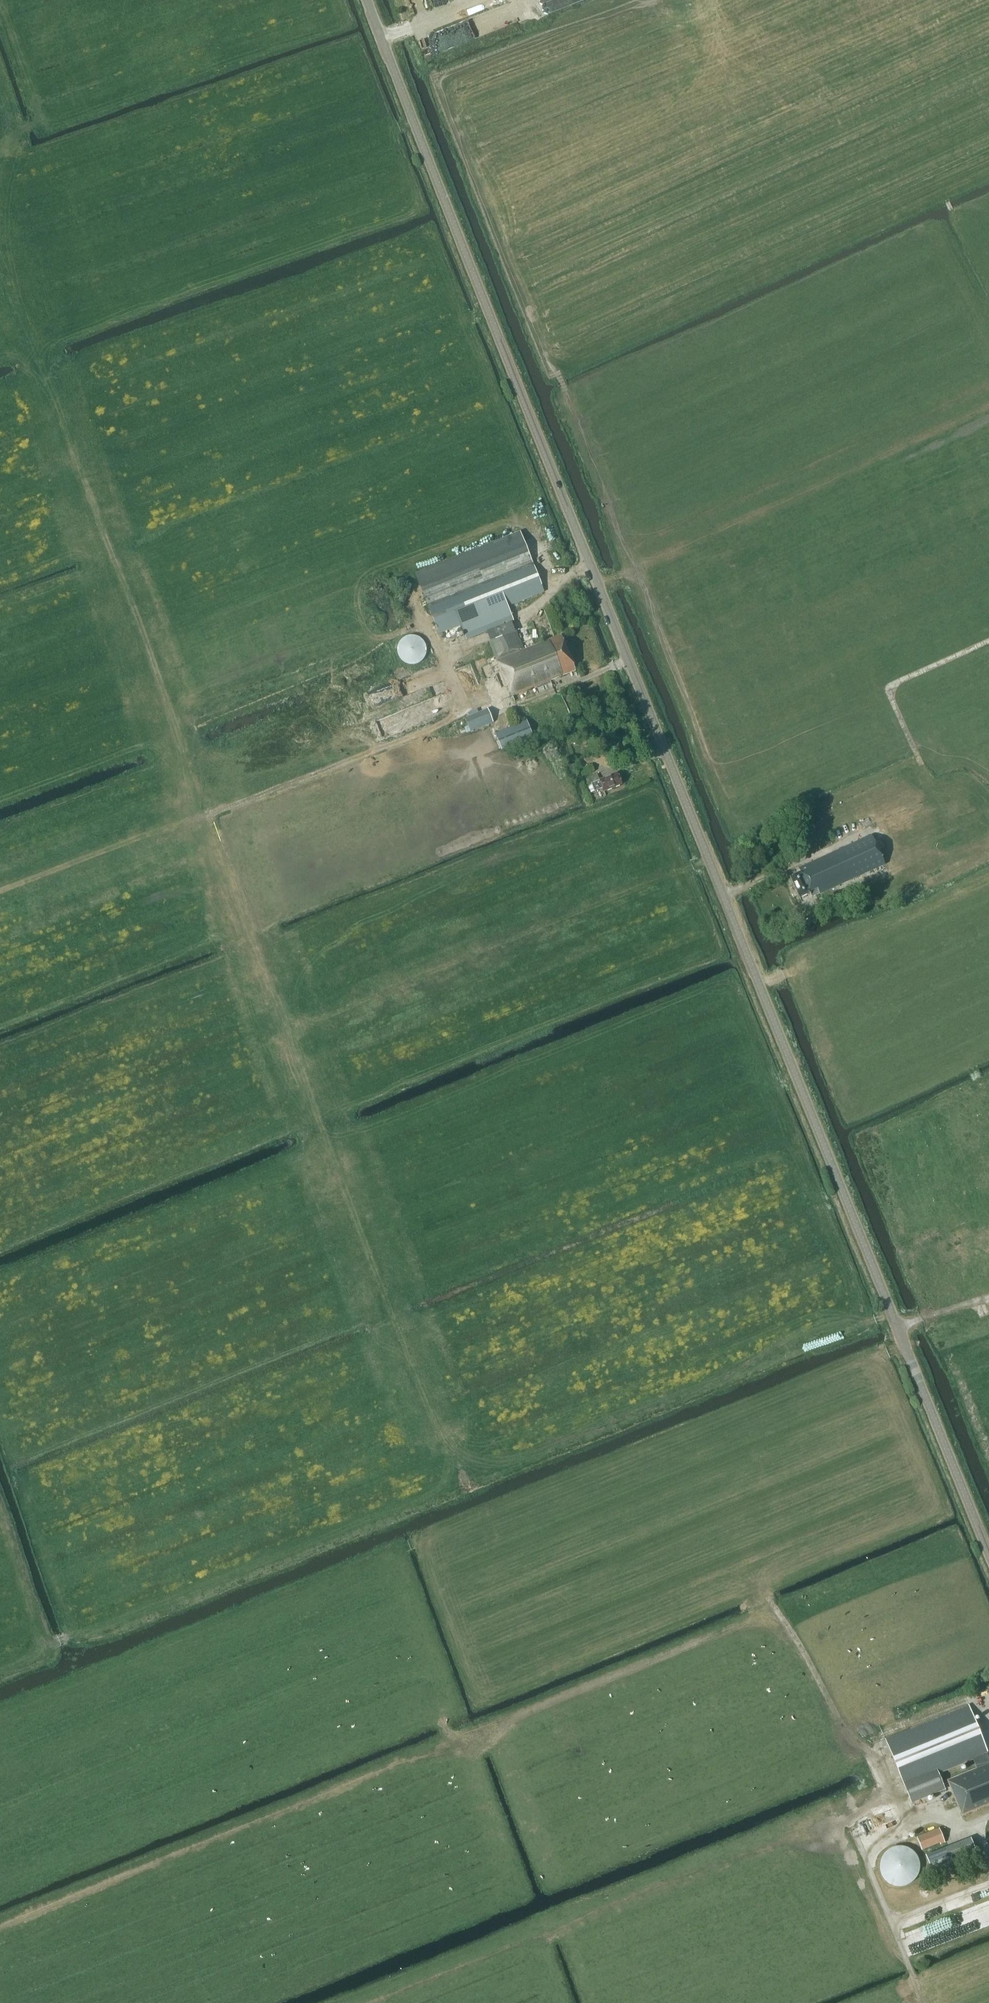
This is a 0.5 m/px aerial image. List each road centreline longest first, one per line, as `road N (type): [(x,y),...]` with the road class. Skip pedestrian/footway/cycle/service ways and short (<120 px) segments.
road 1 (tertiary): [(988,1555),(367,0)]

